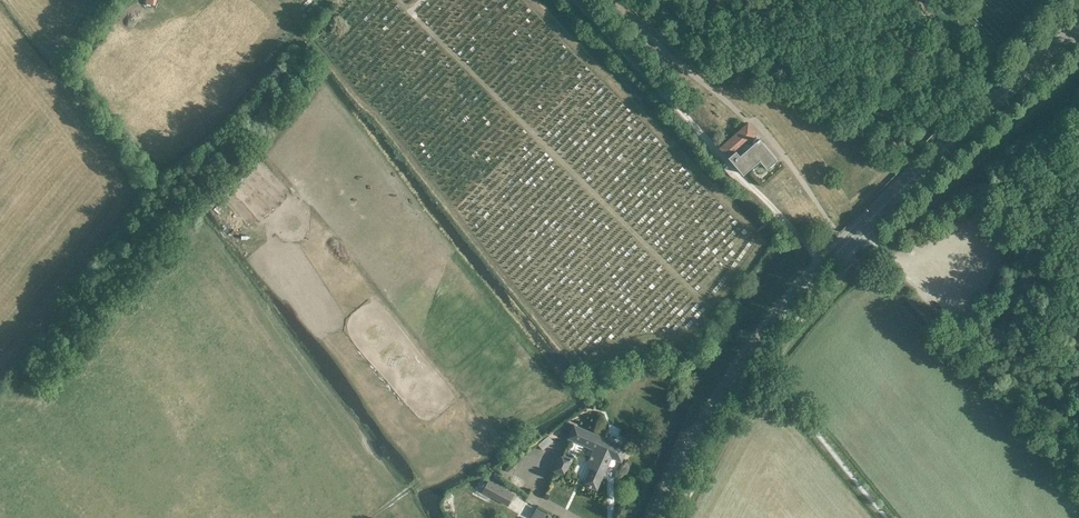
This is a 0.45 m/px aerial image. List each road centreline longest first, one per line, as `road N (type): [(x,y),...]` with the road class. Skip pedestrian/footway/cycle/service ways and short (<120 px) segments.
road 1 (tertiary): [(663,517),(745,368),(824,266),(1078,33)]

